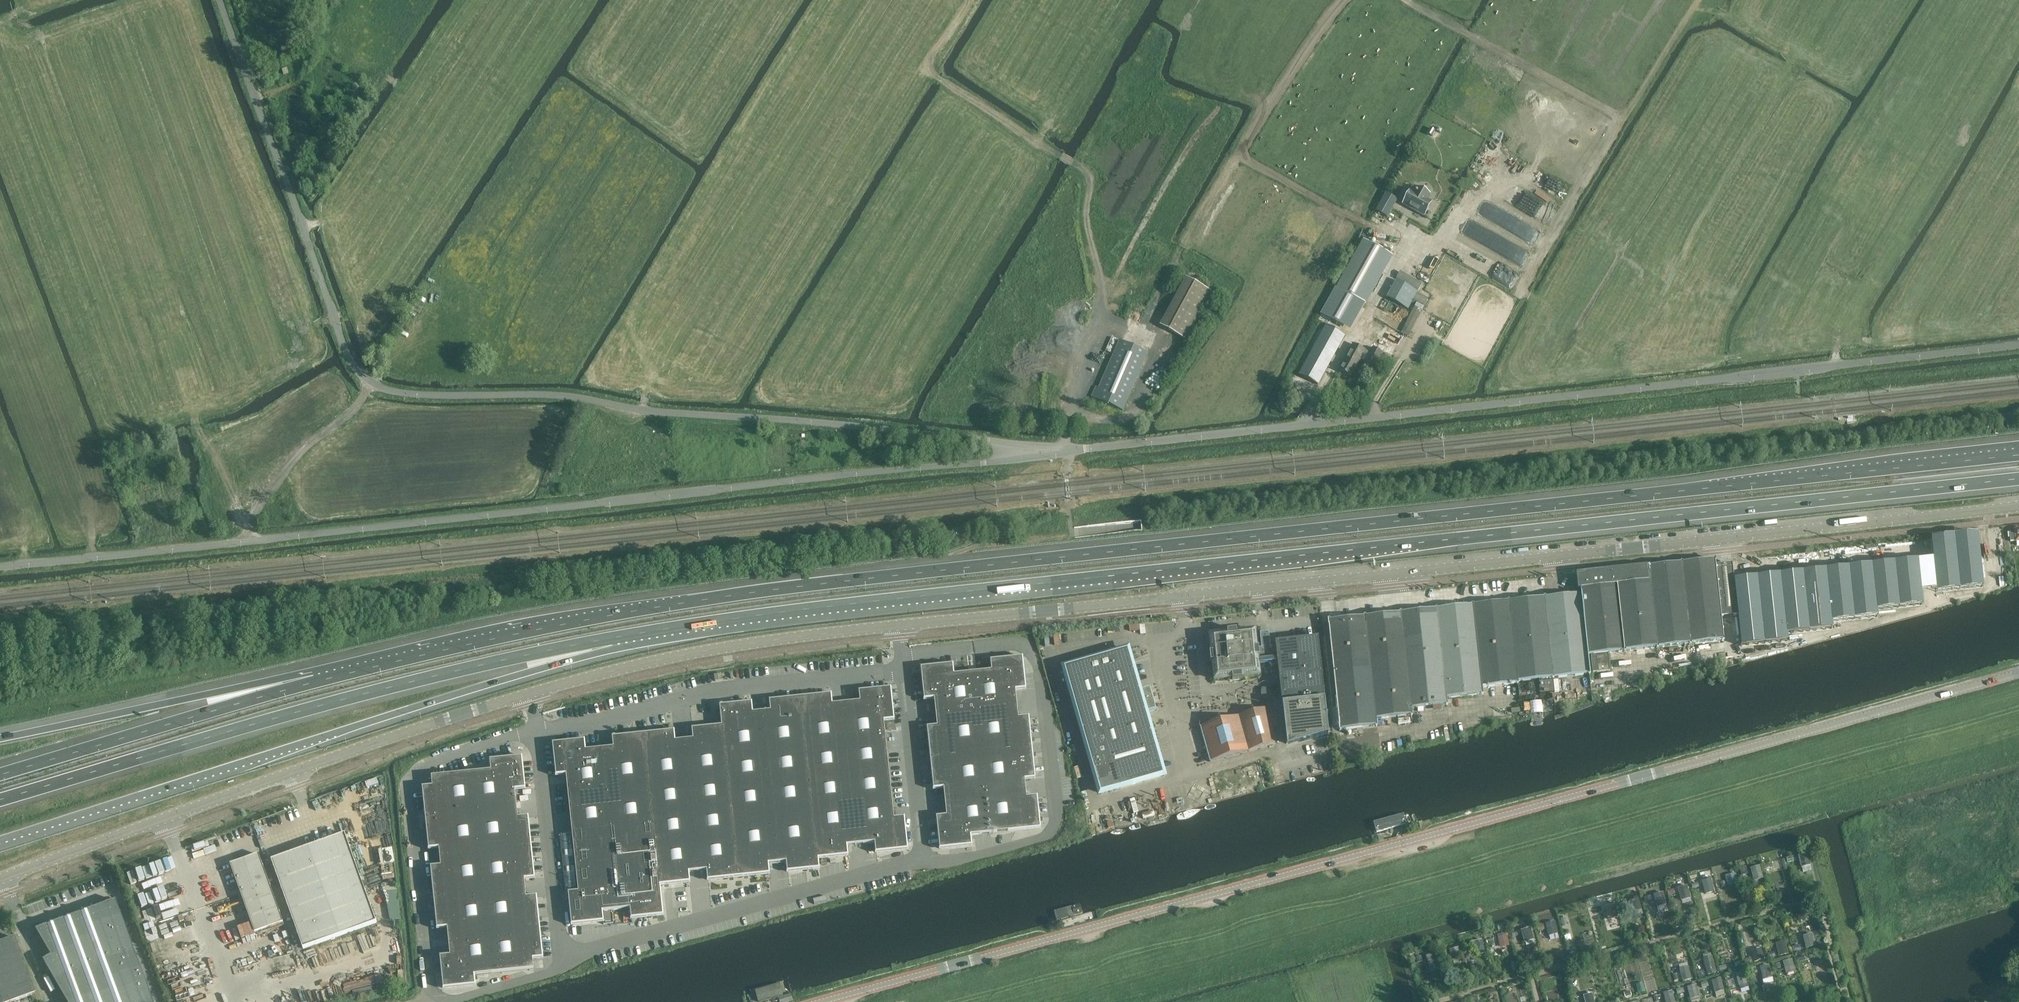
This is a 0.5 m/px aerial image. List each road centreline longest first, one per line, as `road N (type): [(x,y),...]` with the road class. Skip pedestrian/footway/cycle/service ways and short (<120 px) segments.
road 1 (secondary): [(0,878),(375,741),(647,664),(892,627),(2018,505)]
road 2 (motorway): [(2018,455),(828,582),(571,623),(315,682)]
road 3 (motorway): [(612,638),(858,602),(2018,477)]
road 4 (tertiary): [(820,1001),(2018,672)]
road 5 (unclassified): [(1032,453),(868,427),(644,411),(557,395),(411,394),(370,383),(336,325),(218,0)]
road 6 (unclassified): [(0,567),(1032,453)]
road 7 (unclassified): [(1032,453),(2018,345)]
road 8 (motorway): [(0,844),(536,670),(612,638)]
road 9 (motorway): [(0,799),(401,684),(612,638)]
road 10 (track): [(834,0),(634,339),(644,411),(582,492),(582,505)]
road 11 (track): [(967,0),(928,66),(1090,176),(1085,210),(1110,320),(1077,365),(1067,421)]
road 12 (motorway): [(315,682),(0,775)]
road 13 (motorway): [(315,682),(217,692),(0,739)]
road 14 (track): [(0,280),(94,558)]
road 15 (track): [(253,540),(249,524),(303,444),(345,417),(370,383)]

